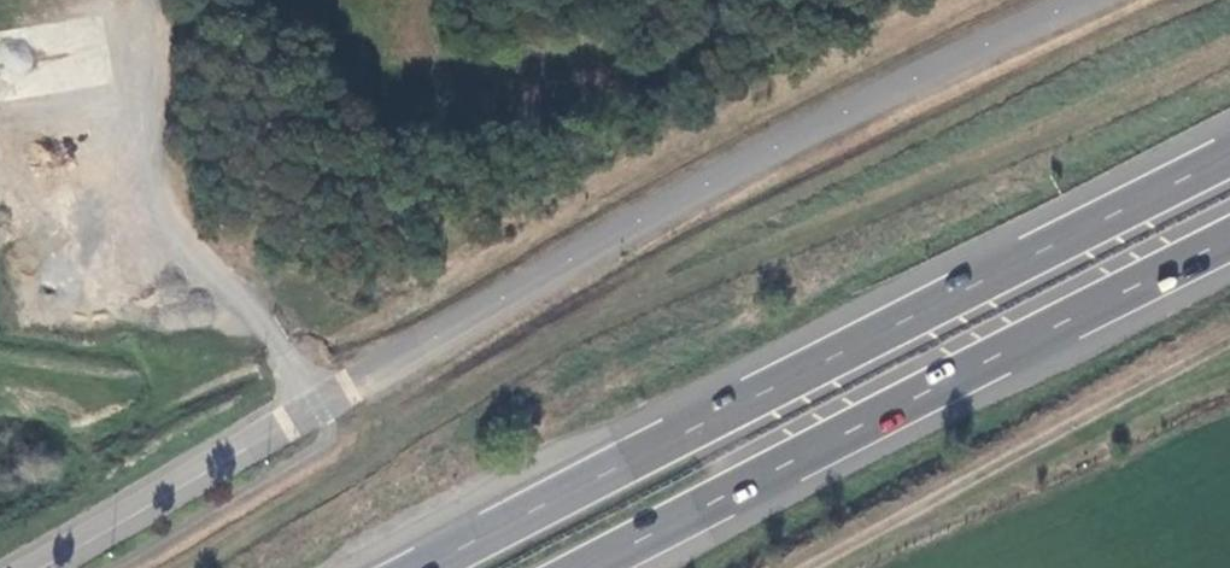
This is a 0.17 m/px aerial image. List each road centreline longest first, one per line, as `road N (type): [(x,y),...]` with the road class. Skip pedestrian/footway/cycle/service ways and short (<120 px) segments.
road 1 (unclassified): [(18,567),(675,196),(1086,0)]
road 2 (trunk): [(1229,154),(422,567)]
road 3 (trunk): [(586,567),(1229,237)]
road 4 (track): [(1229,342),(803,567)]

